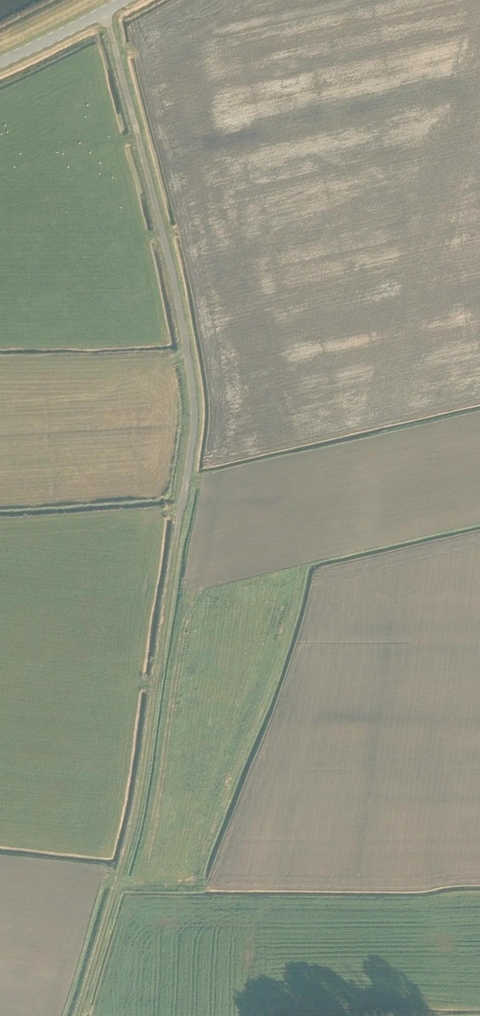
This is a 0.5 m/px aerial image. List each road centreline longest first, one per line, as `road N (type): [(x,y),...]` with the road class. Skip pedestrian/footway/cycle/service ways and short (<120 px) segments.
road 1 (tertiary): [(126,0),(0,63)]

